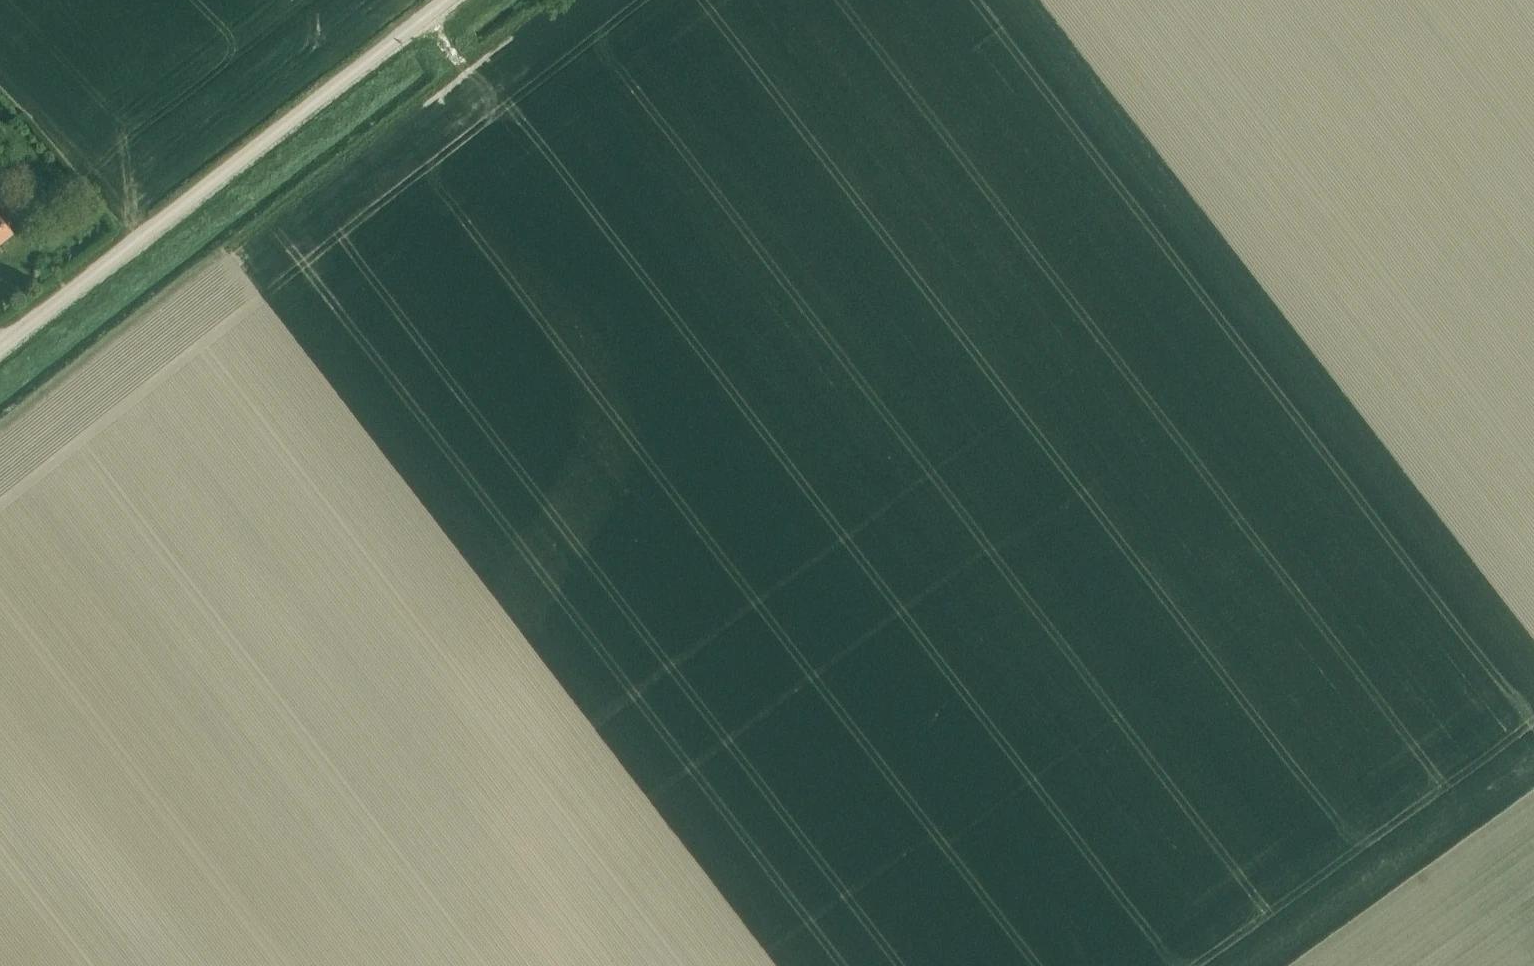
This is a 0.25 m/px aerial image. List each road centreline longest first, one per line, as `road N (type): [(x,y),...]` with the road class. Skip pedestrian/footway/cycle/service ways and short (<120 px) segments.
road 1 (unclassified): [(0,351),(447,0)]

